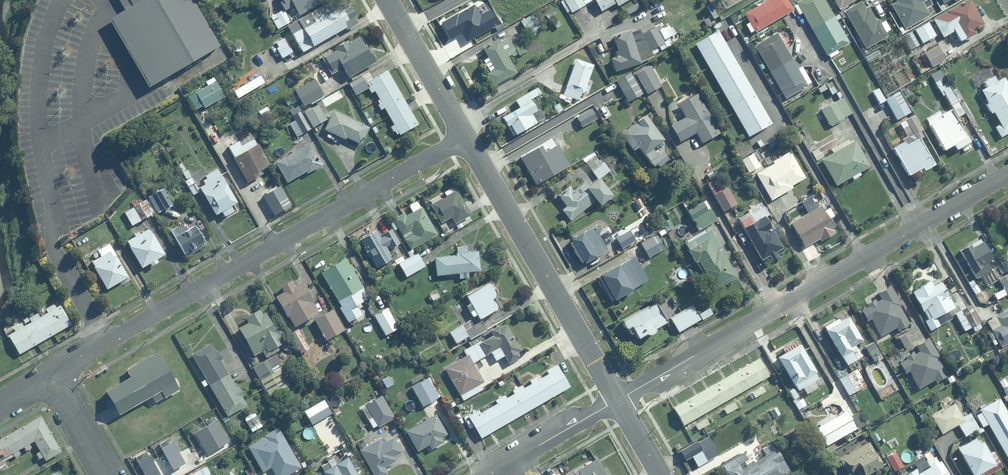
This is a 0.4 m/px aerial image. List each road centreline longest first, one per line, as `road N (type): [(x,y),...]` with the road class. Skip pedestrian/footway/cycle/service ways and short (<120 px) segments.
road 1 (residential): [(49,377),(466,137)]
road 2 (residential): [(617,401),(1007,174)]
road 3 (residential): [(617,401),(466,137)]
road 4 (residential): [(466,137),(387,0)]
road 5 (residential): [(486,474),(617,401)]

